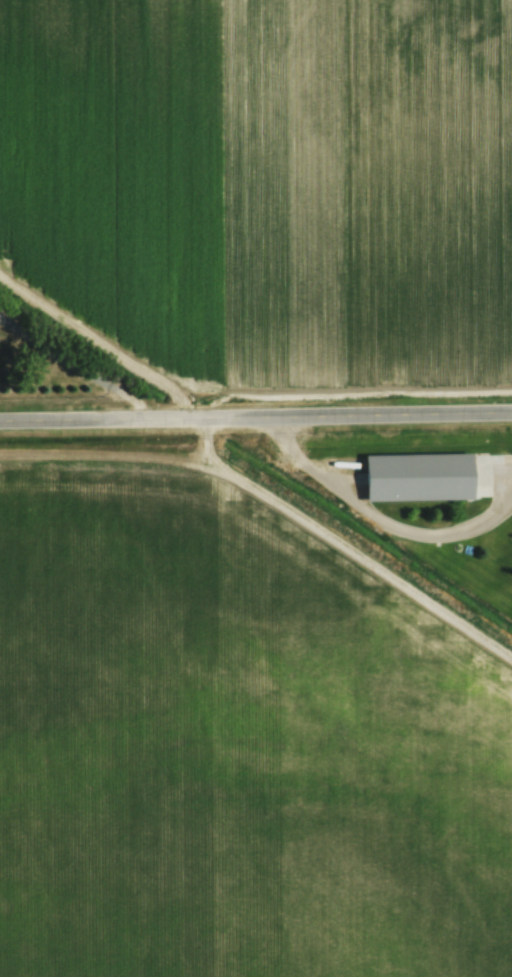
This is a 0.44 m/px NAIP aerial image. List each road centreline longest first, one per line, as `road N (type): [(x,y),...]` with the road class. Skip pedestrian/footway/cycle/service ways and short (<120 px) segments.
road 1 (residential): [(511,411),(0,420)]

